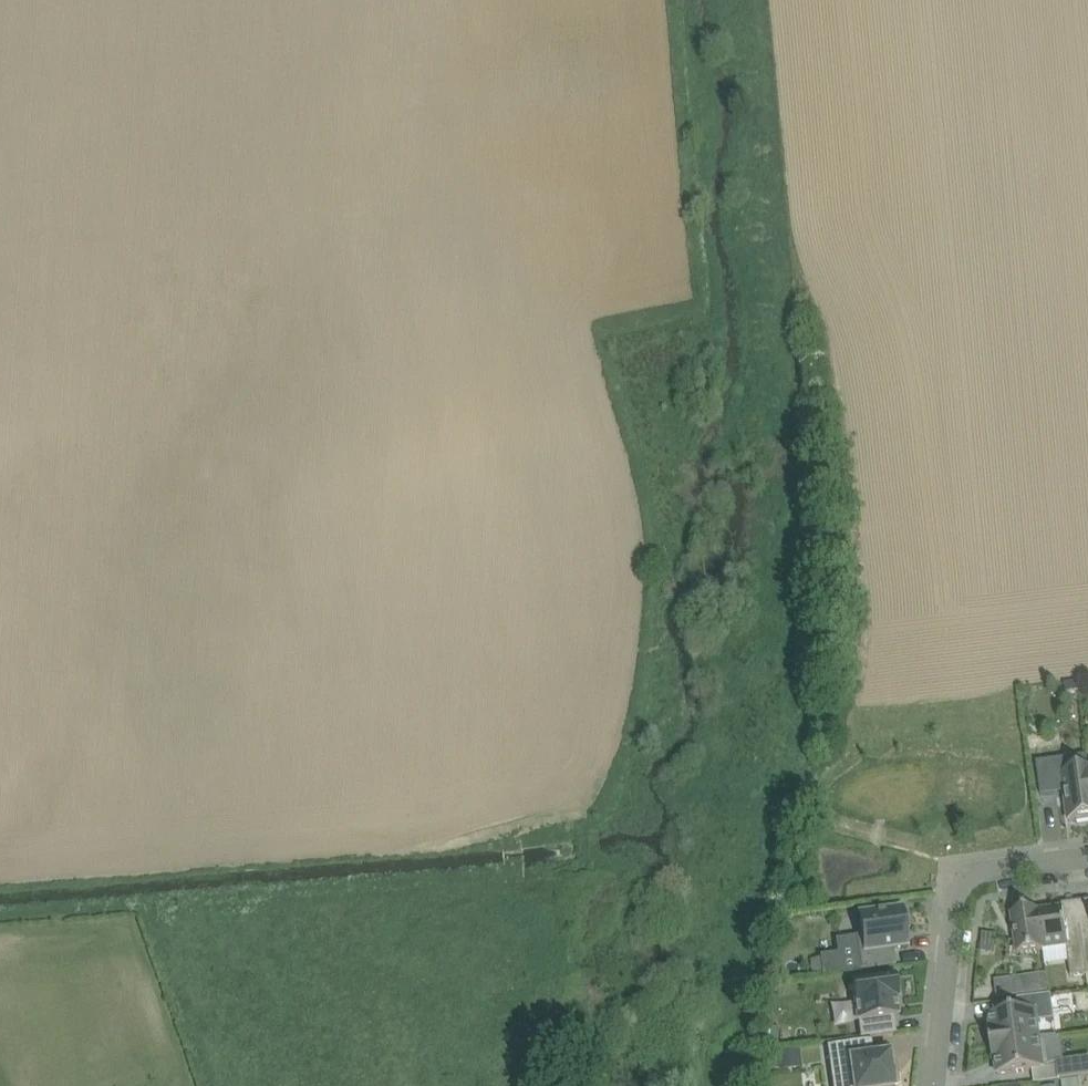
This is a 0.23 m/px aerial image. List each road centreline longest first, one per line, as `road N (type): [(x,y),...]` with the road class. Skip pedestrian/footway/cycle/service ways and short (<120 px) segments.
road 1 (residential): [(1087,856),(968,877),(957,895),(934,1085)]

